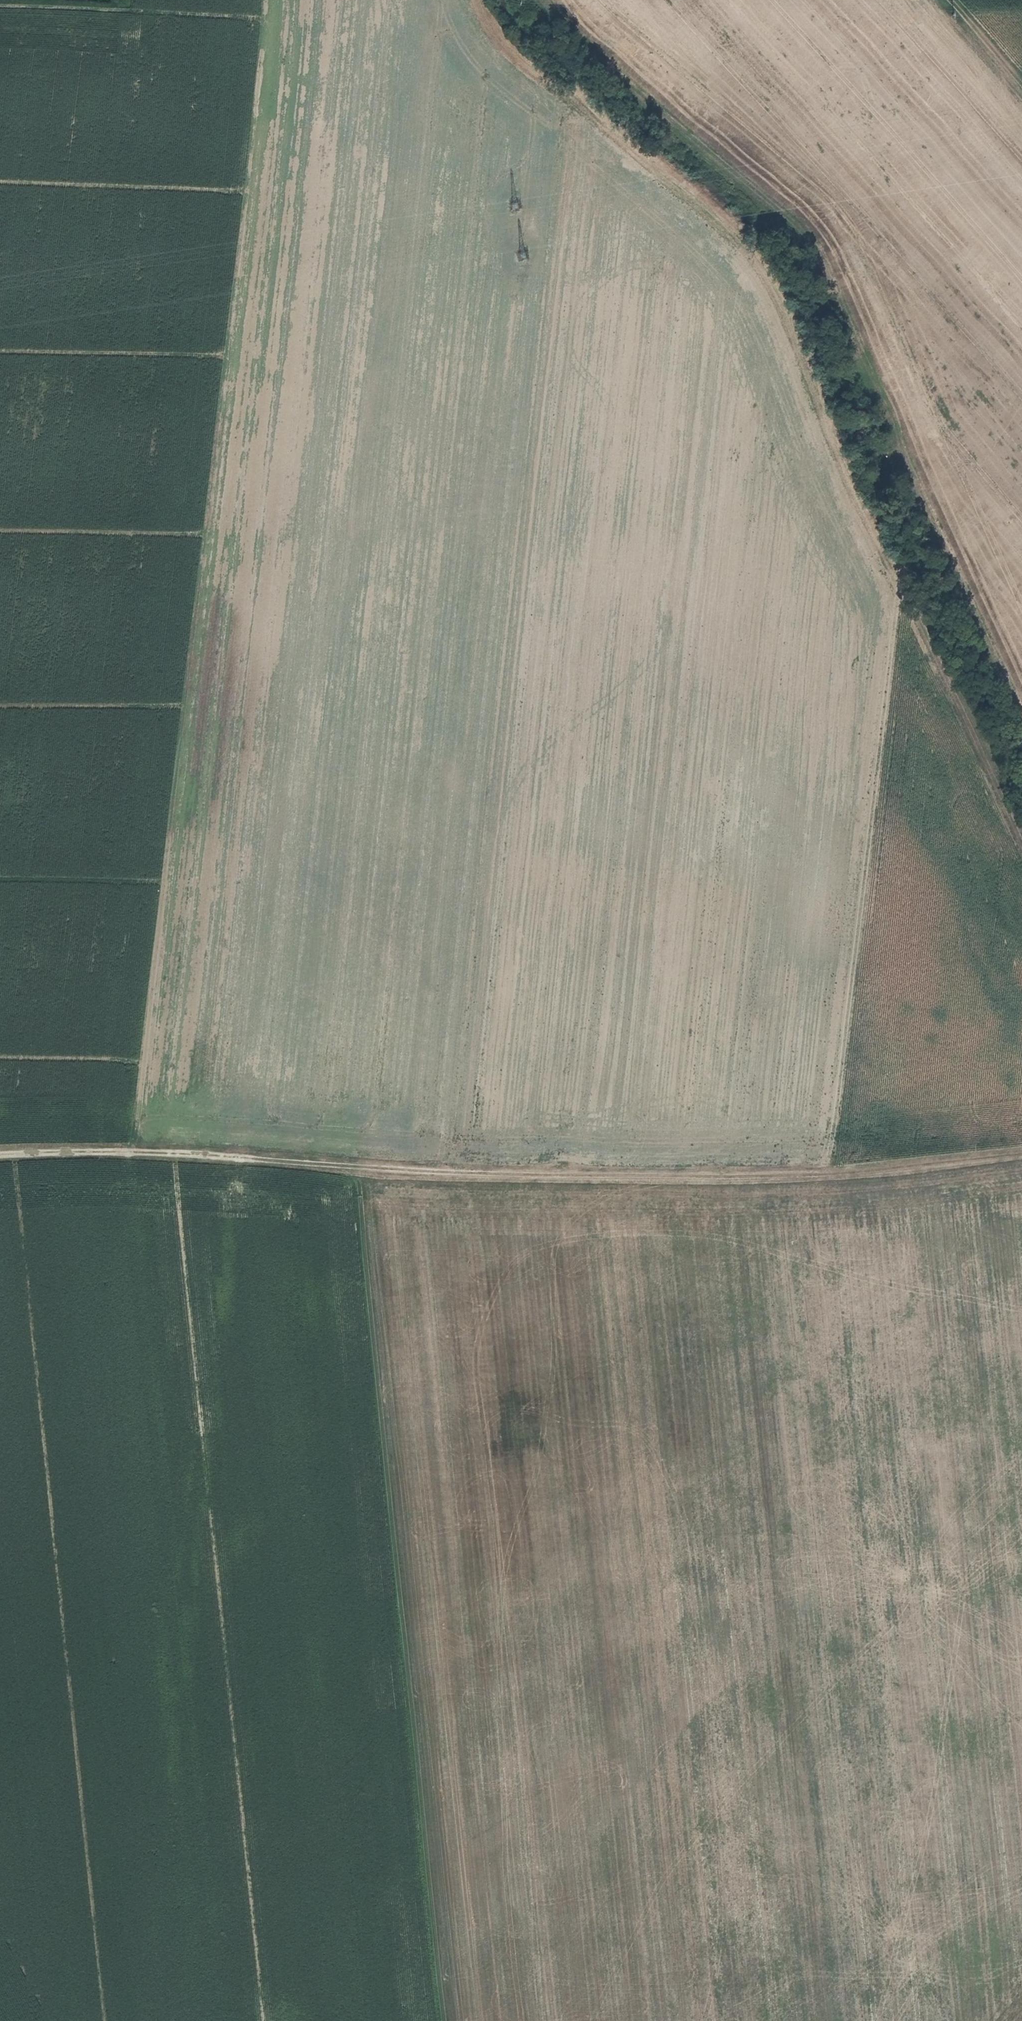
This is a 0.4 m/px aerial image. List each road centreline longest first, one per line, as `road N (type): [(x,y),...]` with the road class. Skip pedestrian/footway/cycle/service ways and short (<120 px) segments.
road 1 (unclassified): [(459,0),(479,45),(748,270),(942,688)]
road 2 (track): [(0,1157),(137,1150),(457,1176),(735,1176)]

